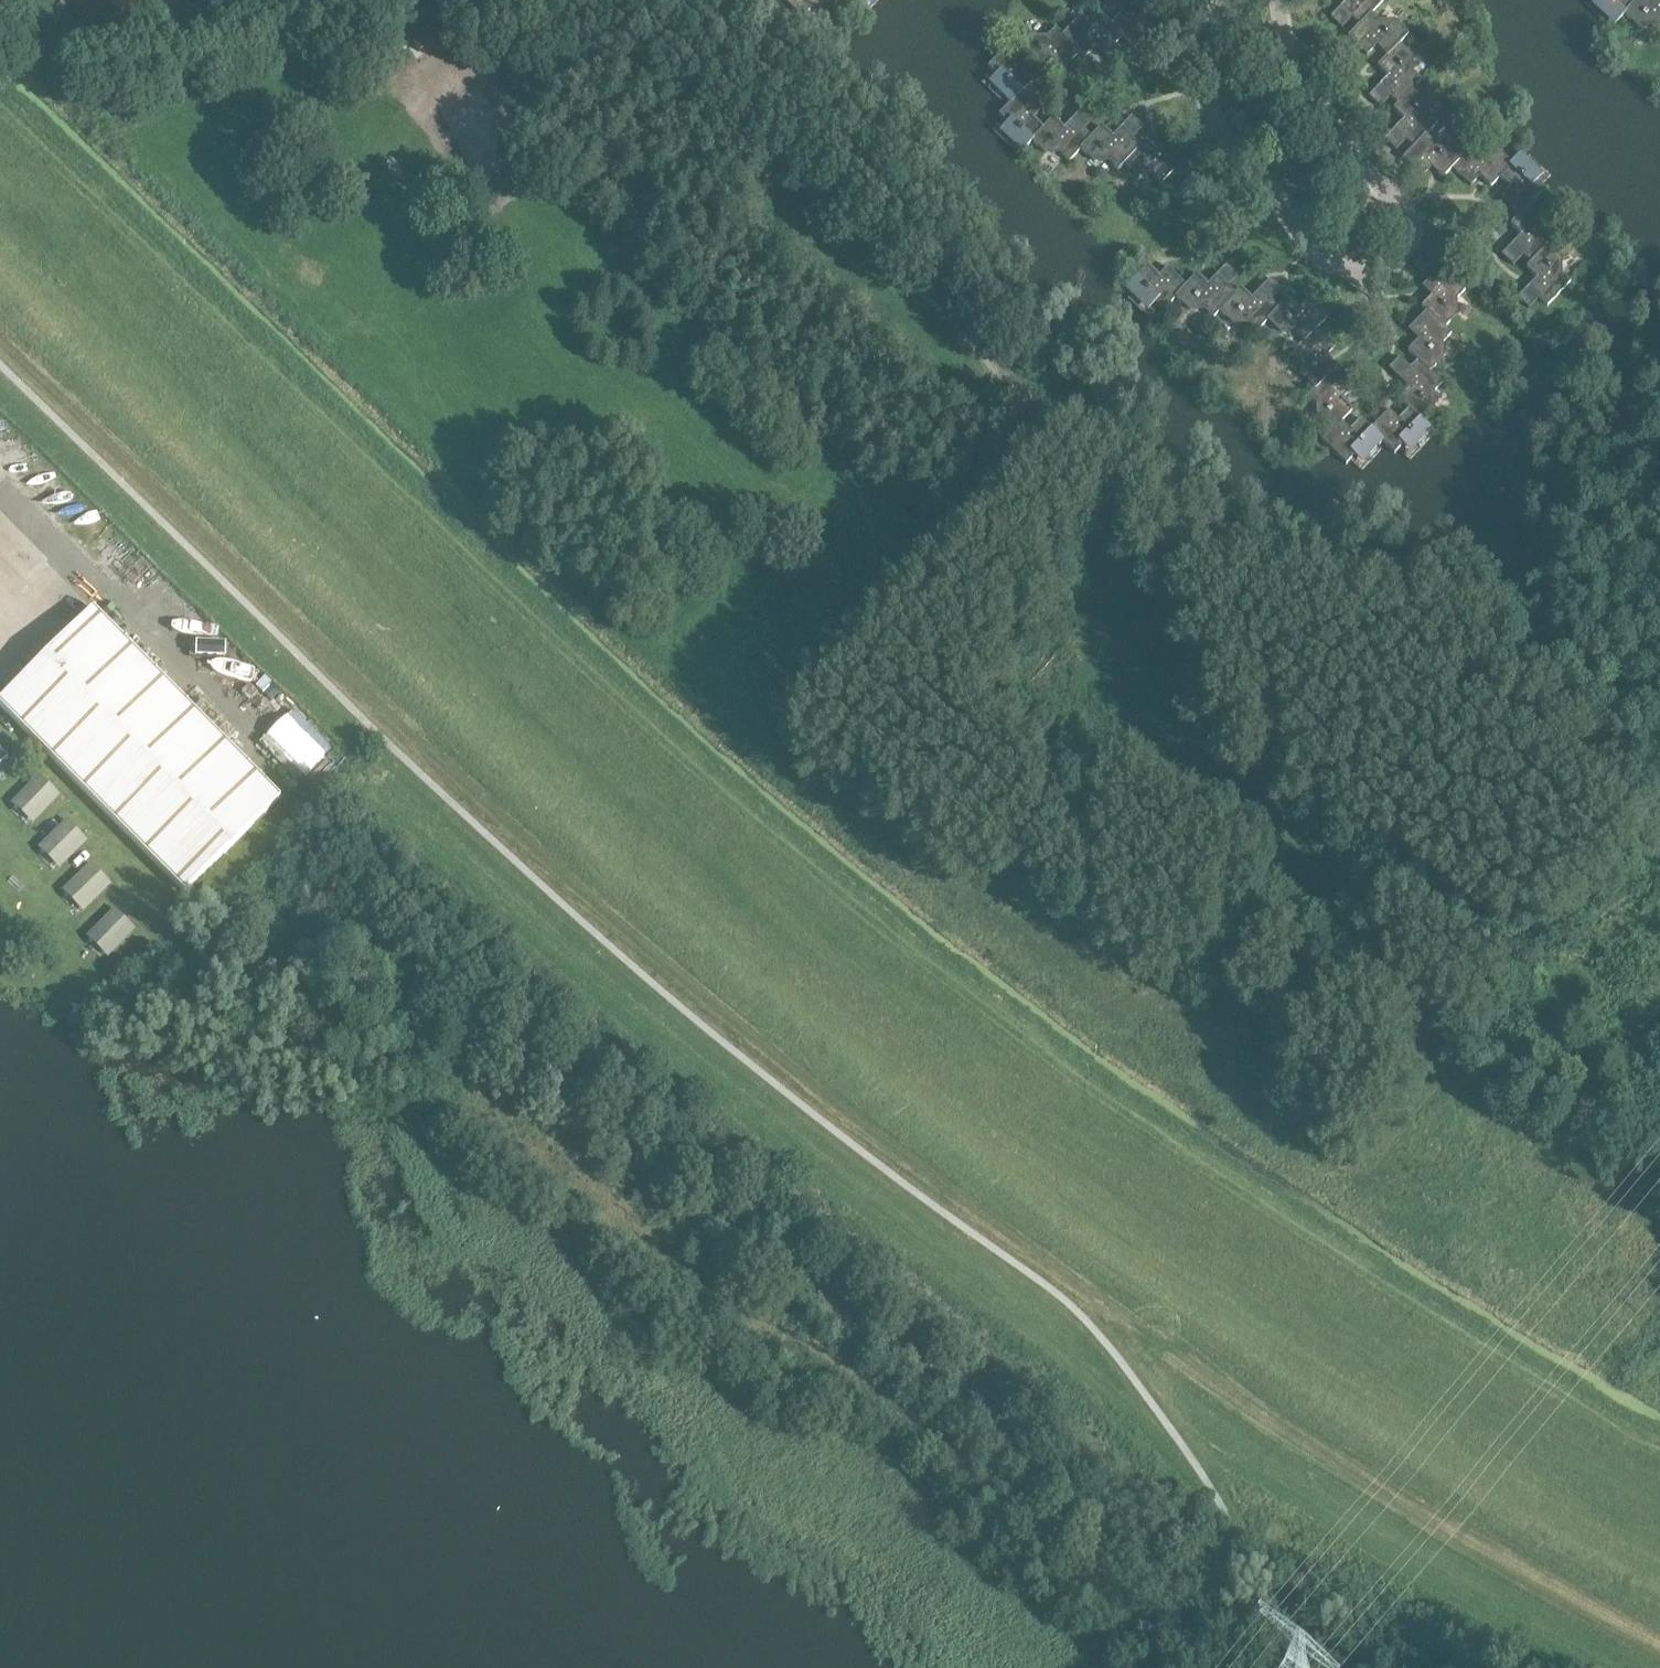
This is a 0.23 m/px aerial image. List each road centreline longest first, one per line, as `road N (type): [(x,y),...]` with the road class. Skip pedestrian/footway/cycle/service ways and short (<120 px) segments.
road 1 (residential): [(1283,0),(1296,66),(1408,222),(1408,250),(1386,266),(1354,270),(1320,255),(1213,120),(1208,56),(1220,0)]

